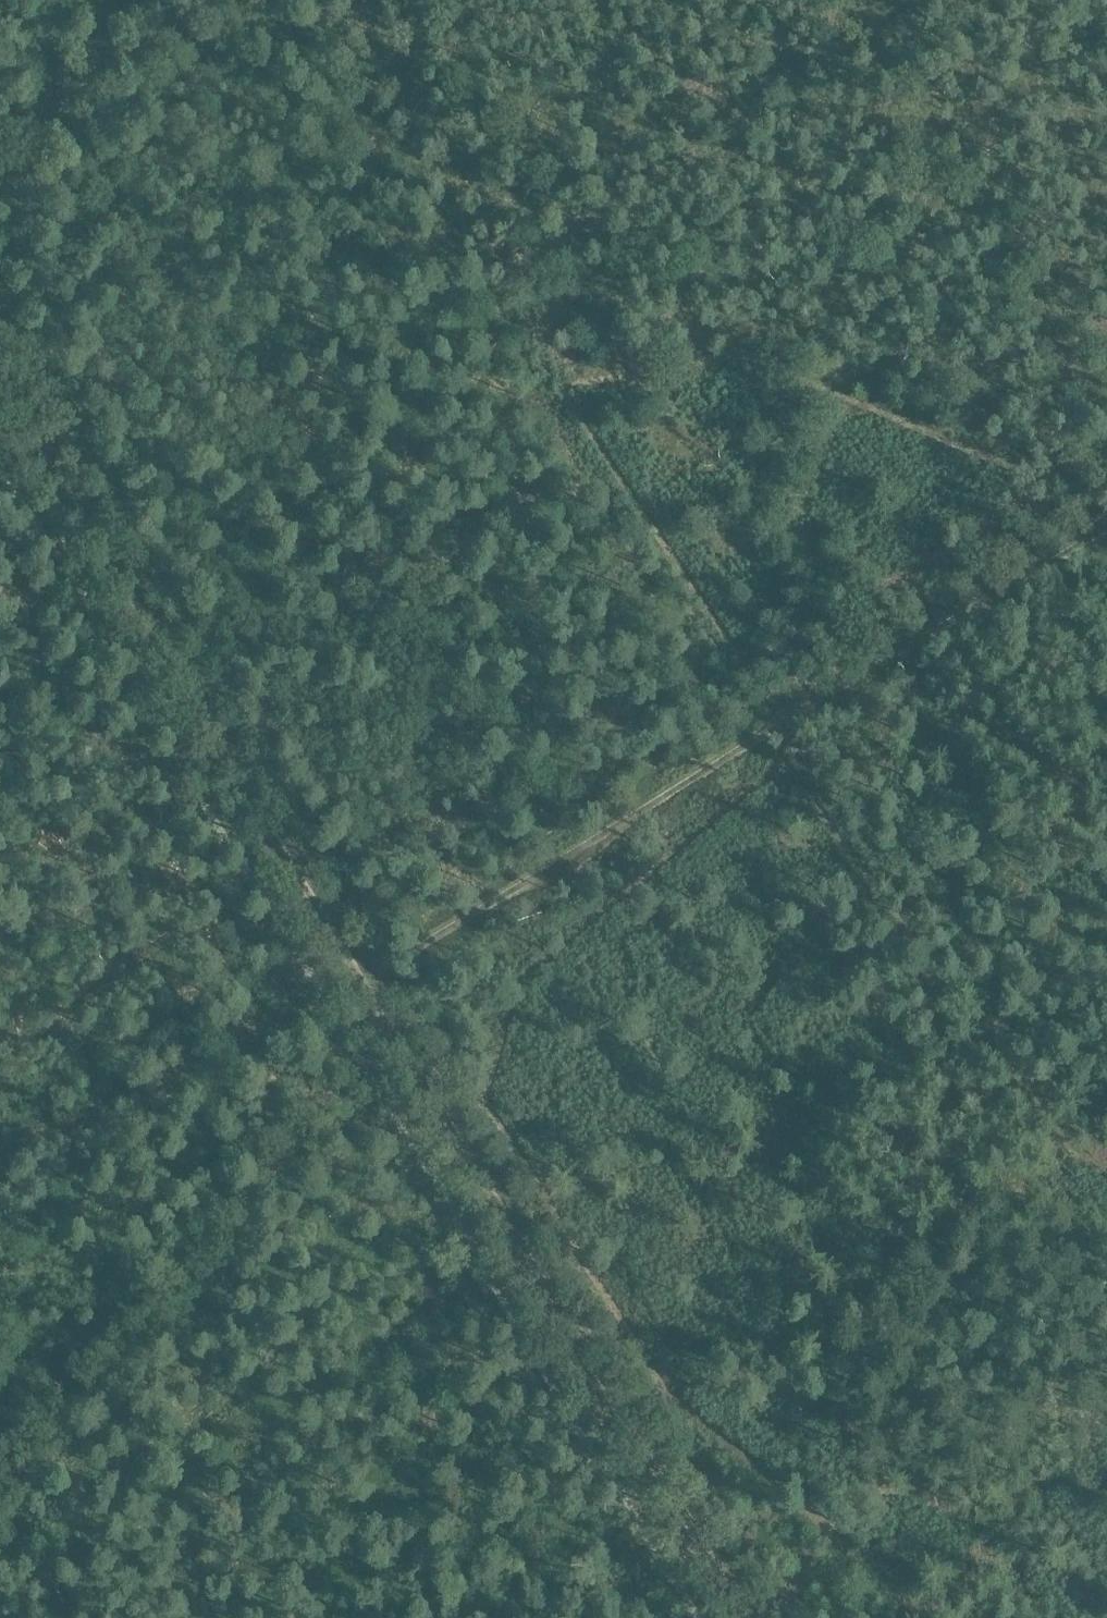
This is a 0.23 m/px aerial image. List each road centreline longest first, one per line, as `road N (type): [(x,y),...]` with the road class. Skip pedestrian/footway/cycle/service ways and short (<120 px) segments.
road 1 (track): [(748,1617),(0,382)]
road 2 (track): [(1106,526),(365,983),(323,999)]
road 3 (track): [(217,0),(0,133)]

